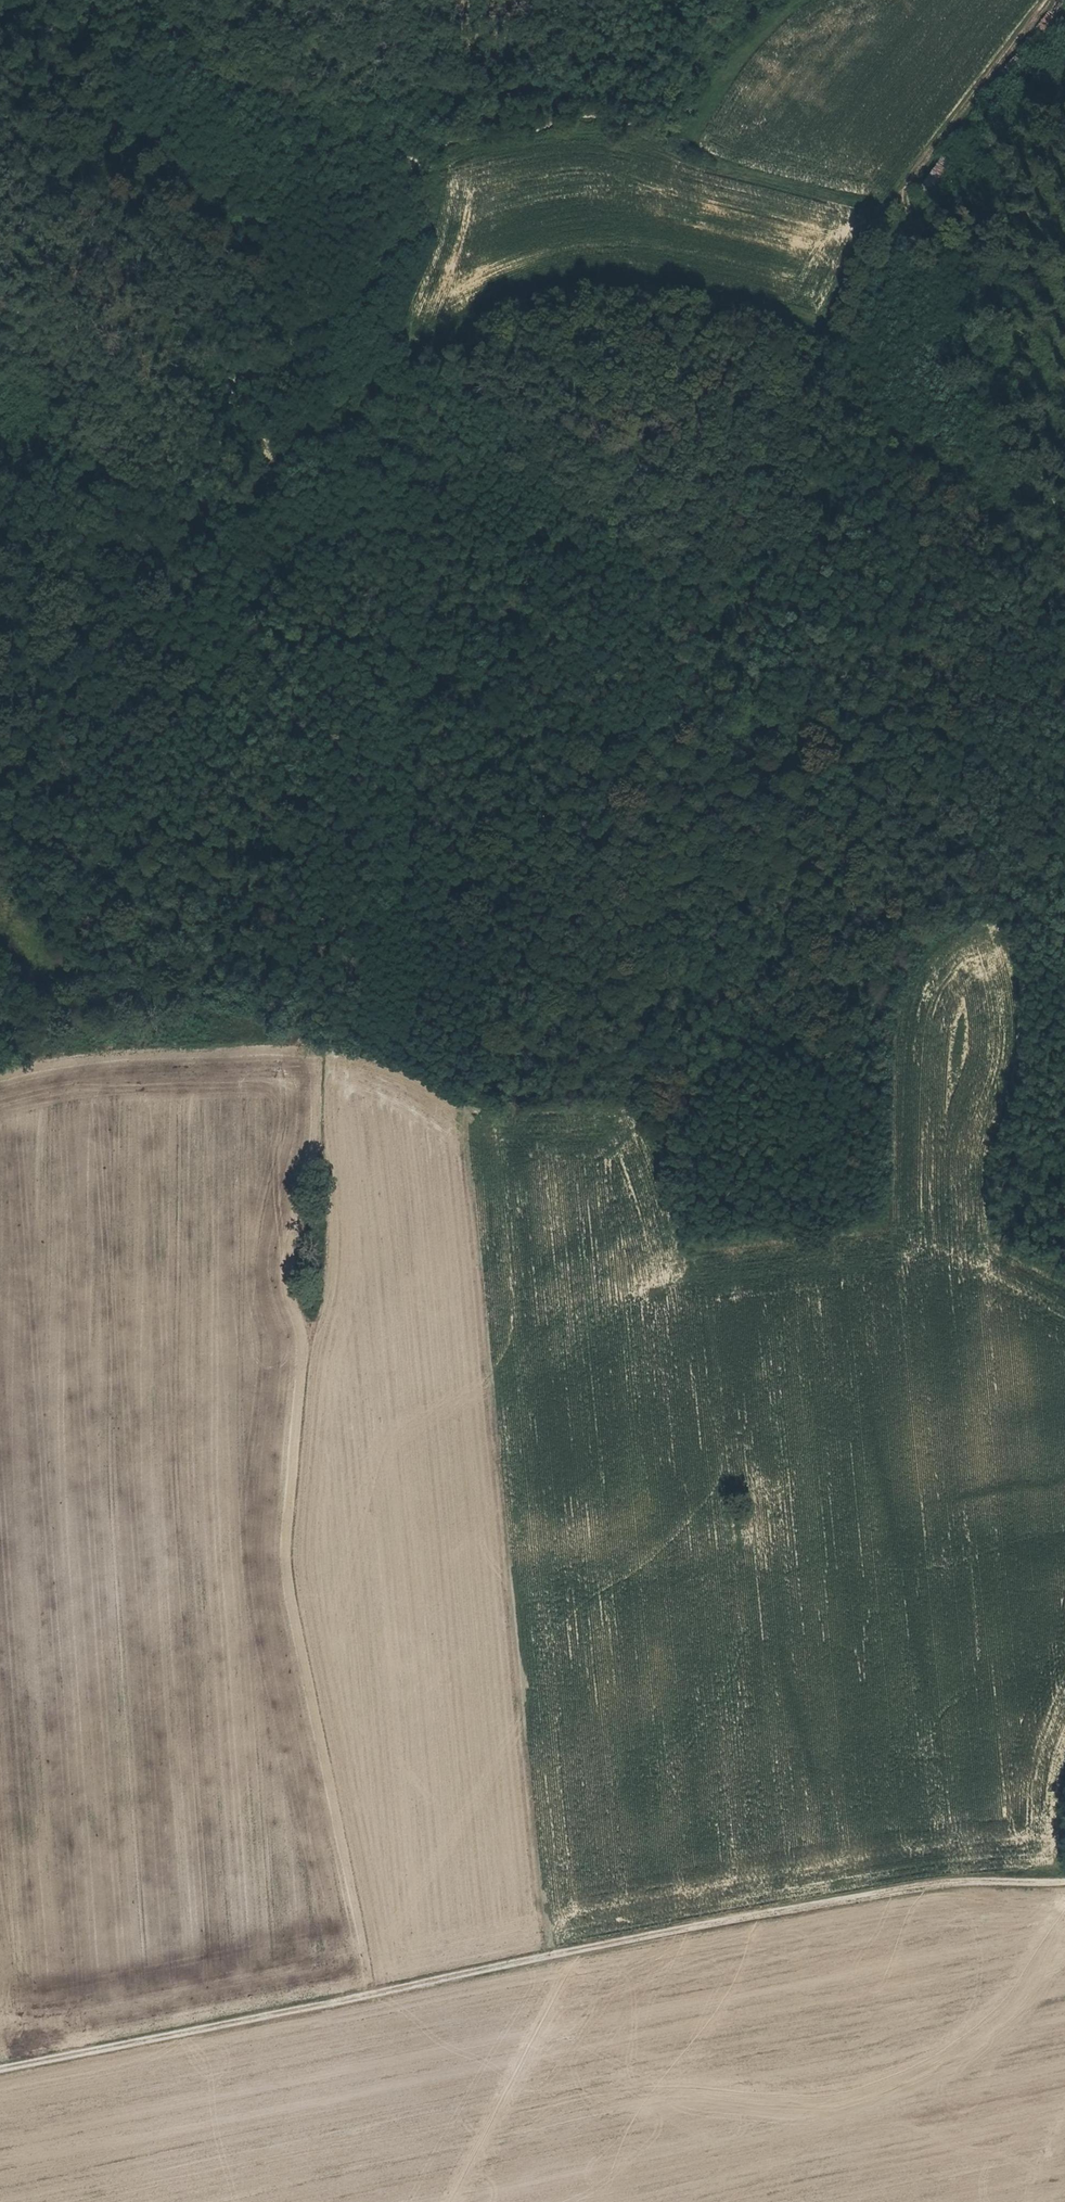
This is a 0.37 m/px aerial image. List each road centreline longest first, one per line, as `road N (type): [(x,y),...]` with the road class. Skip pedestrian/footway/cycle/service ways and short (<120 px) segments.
road 1 (track): [(1044,0),(903,189),(808,335),(645,275),(561,276),(369,383),(282,460),(268,493),(192,510),(134,510),(69,455),(0,441)]
road 2 (track): [(1064,1883),(940,1885),(704,1925),(0,2072)]

